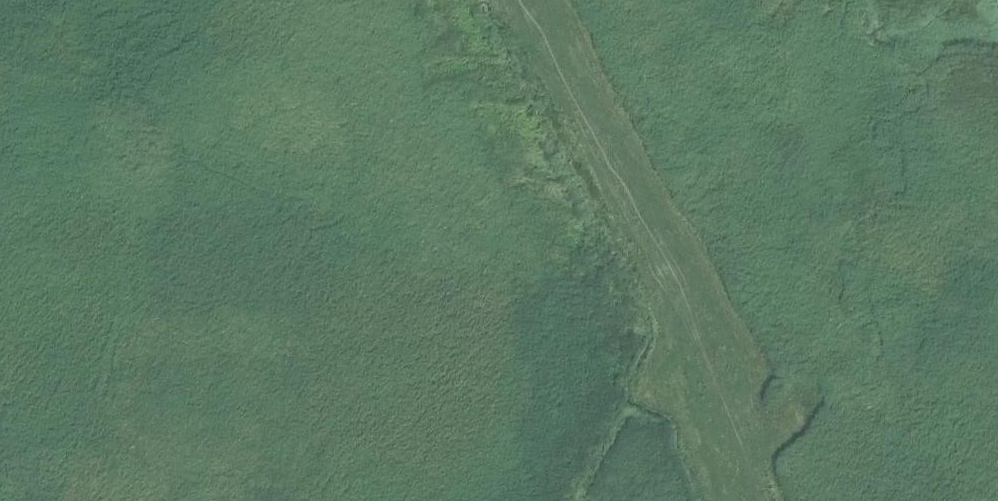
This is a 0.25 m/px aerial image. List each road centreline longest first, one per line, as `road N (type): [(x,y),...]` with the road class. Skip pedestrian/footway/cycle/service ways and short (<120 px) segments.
road 1 (track): [(765,500),(709,363),(535,0)]

